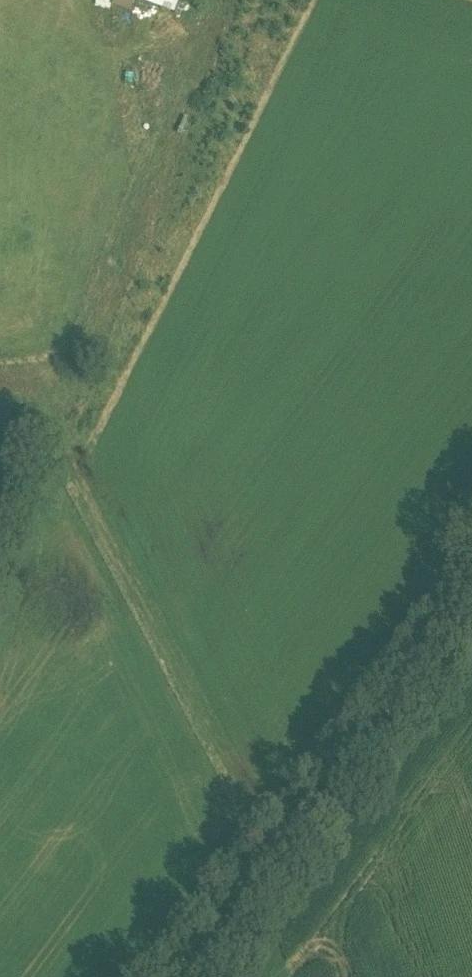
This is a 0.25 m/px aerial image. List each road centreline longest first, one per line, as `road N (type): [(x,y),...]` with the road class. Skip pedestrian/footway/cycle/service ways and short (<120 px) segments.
road 1 (unclassified): [(204,976),(471,616)]

